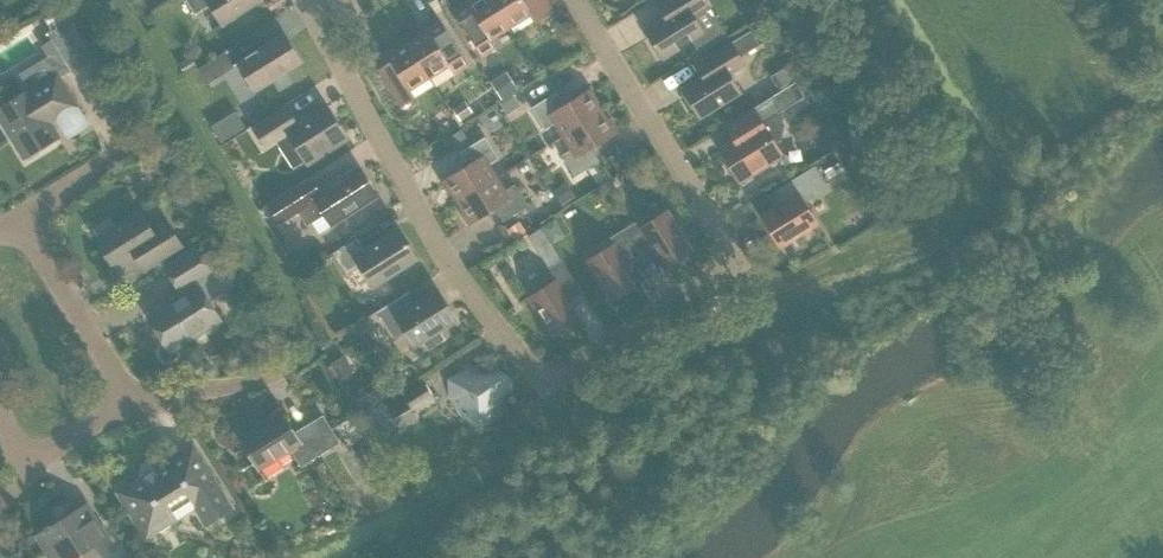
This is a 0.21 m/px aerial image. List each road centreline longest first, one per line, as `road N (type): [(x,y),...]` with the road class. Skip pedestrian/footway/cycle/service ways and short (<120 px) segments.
road 1 (residential): [(574,0),(737,262),(545,382),(440,249),(317,18)]
road 2 (unclassified): [(133,407),(18,218)]
road 3 (unclassified): [(133,407),(268,381)]
road 4 (unclassified): [(18,218),(123,148)]
road 5 (unclassified): [(29,470),(97,421),(133,407)]

